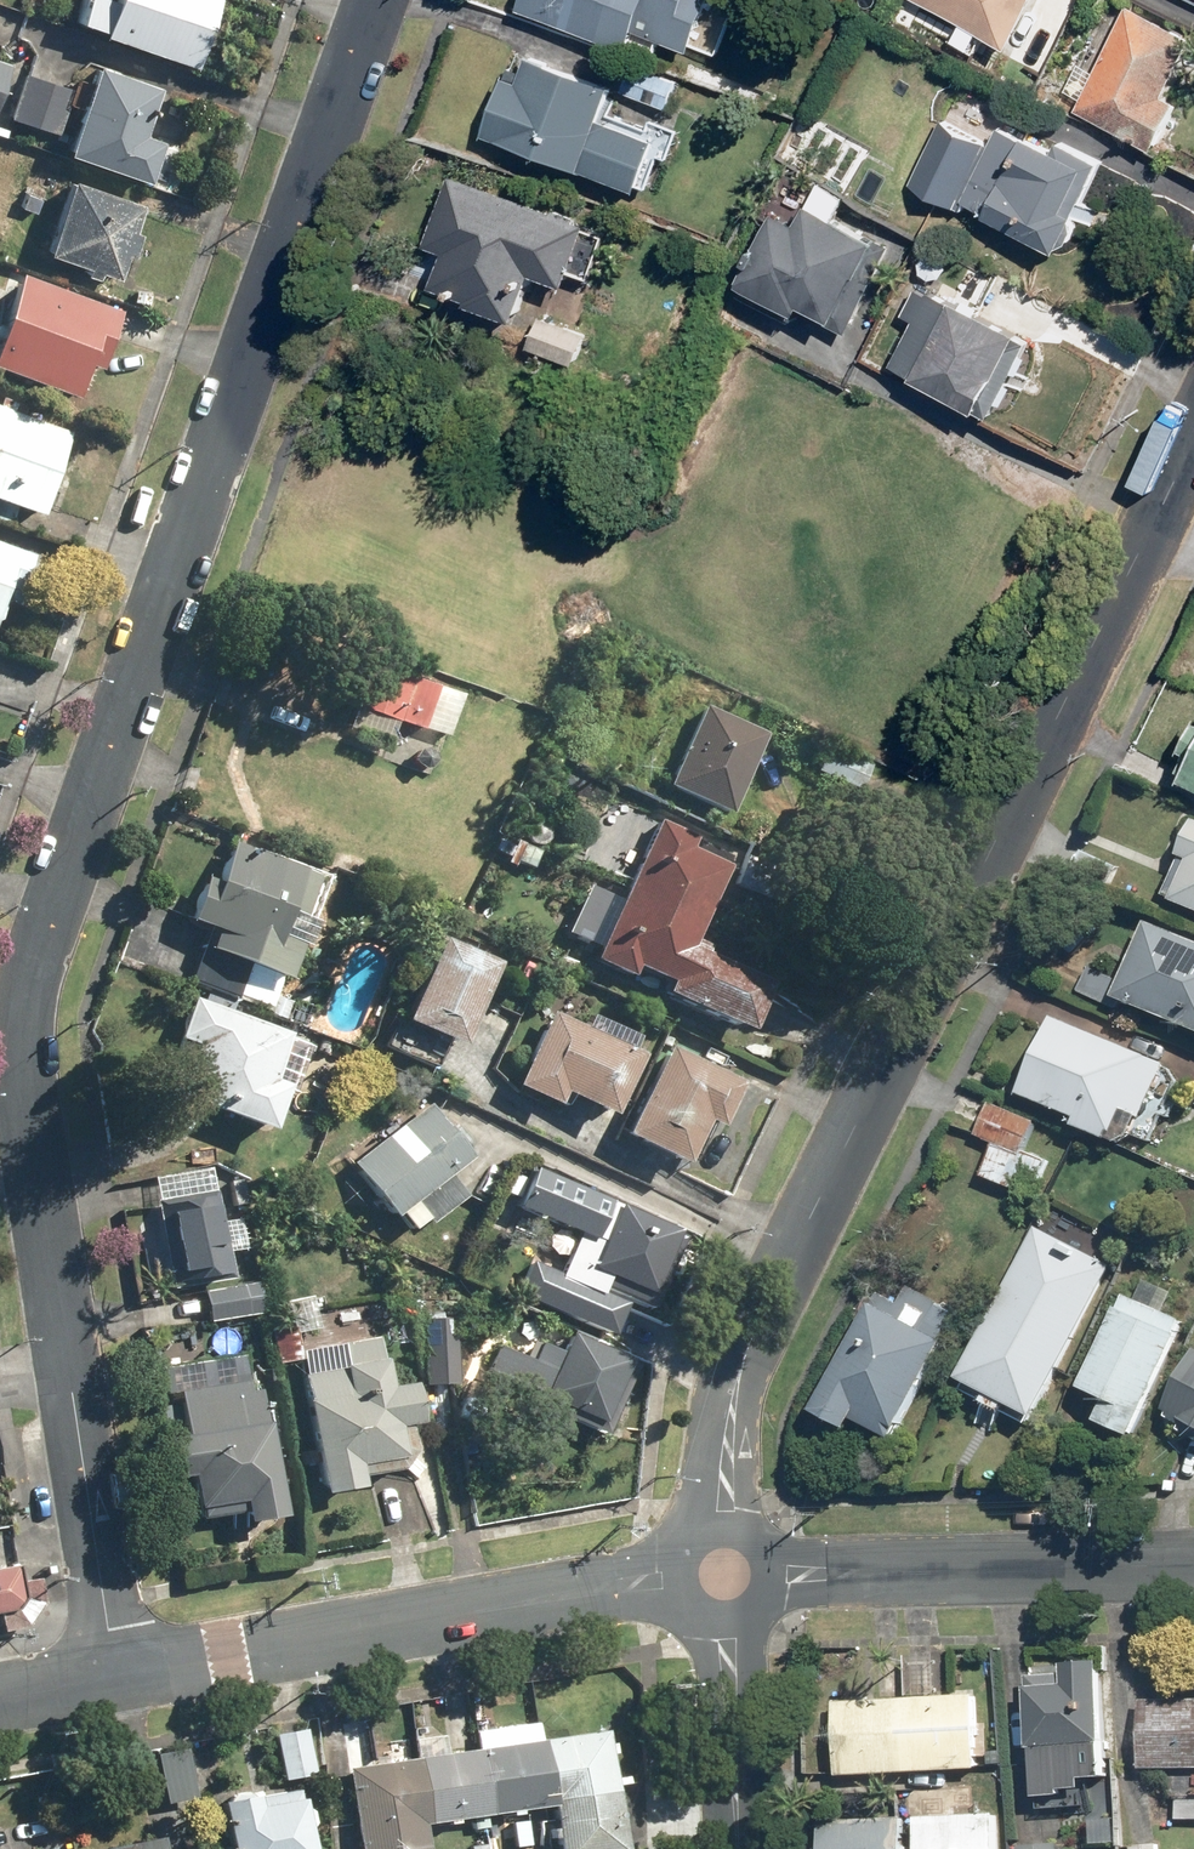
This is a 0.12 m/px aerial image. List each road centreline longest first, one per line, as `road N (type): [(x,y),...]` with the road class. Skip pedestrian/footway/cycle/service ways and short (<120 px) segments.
road 1 (residential): [(370,0),(27,965),(14,1036),(115,1676)]
road 2 (residential): [(725,1525),(730,1413),(757,1310),(1193,430)]
road 3 (tertiary): [(678,1577),(115,1676)]
road 4 (tertiary): [(1193,1563),(774,1573)]
road 5 (residential): [(730,1621),(739,1848)]

